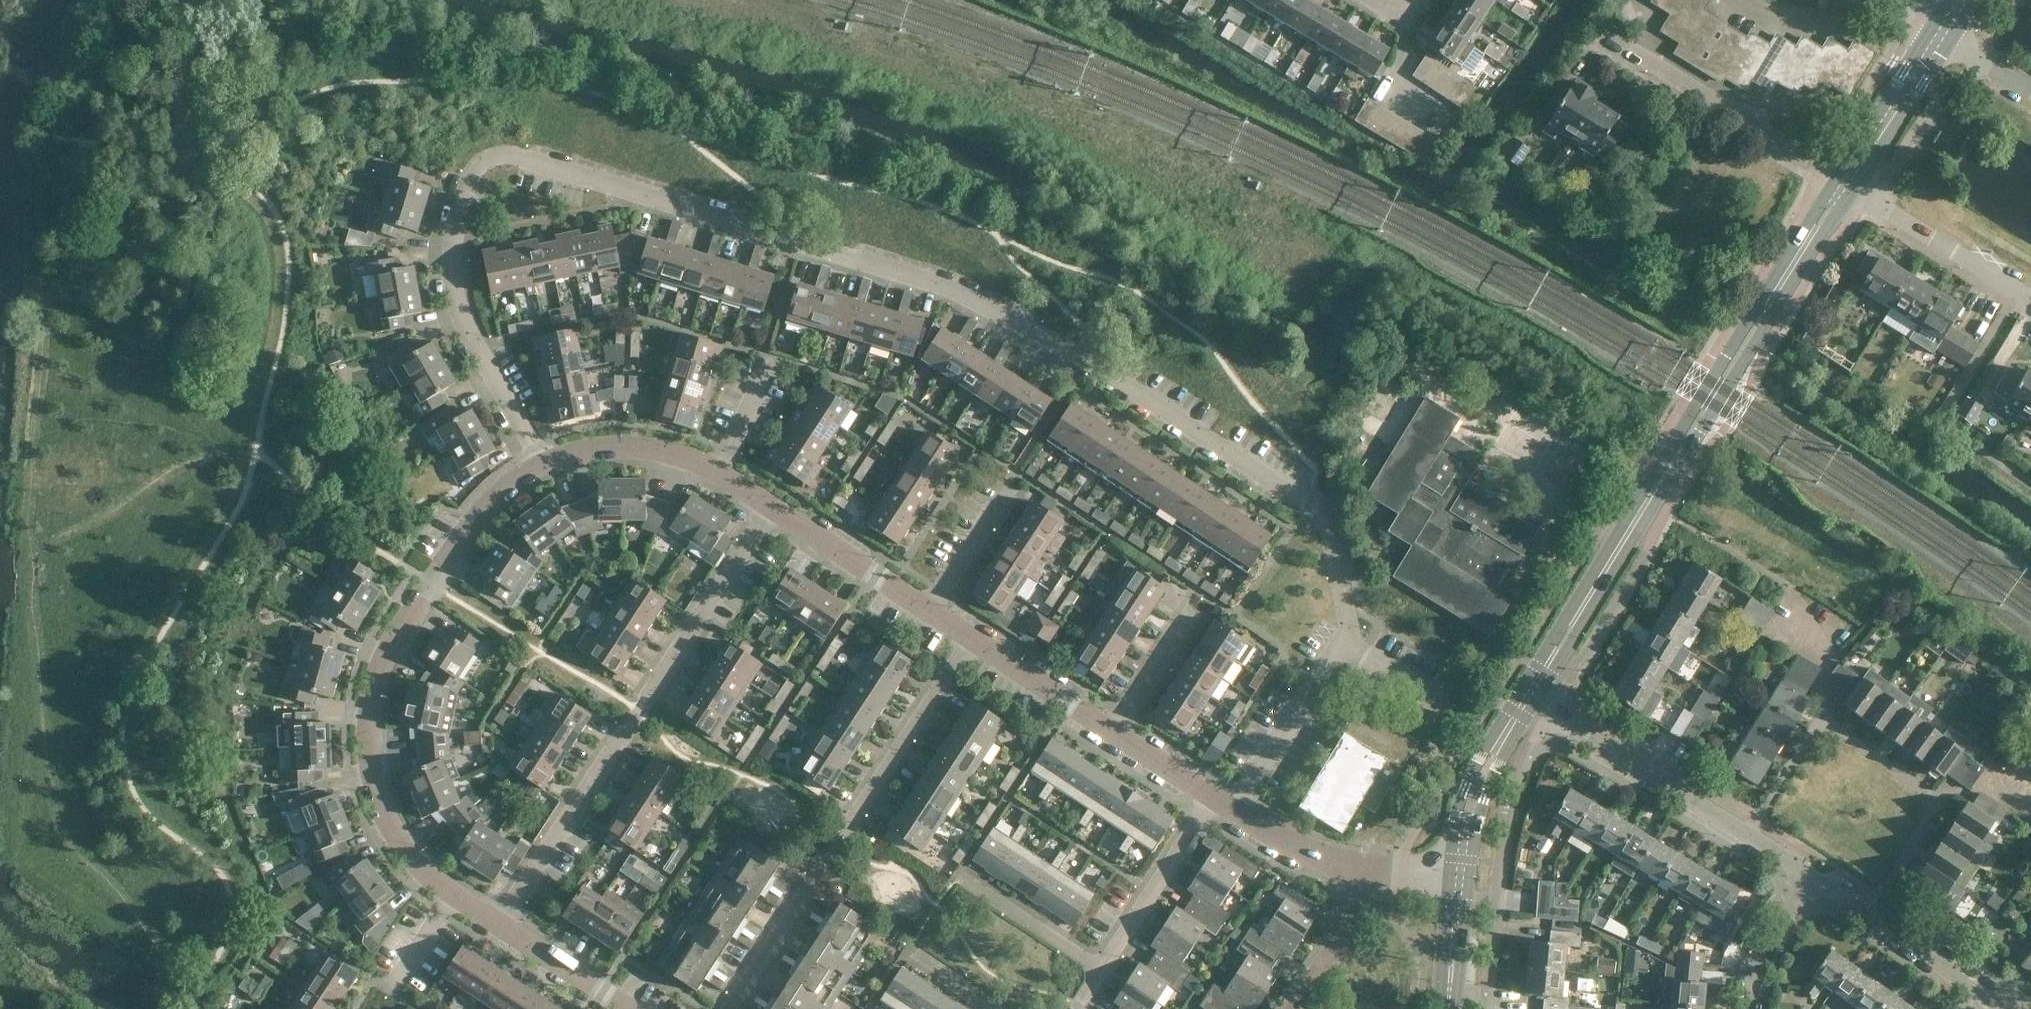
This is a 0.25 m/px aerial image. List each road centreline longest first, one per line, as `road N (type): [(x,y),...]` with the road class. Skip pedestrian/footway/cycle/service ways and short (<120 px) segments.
road 1 (residential): [(1228,807),(1337,640),(1339,609),(1324,534),(1306,513),(966,301),(545,161),(496,157),(469,173),(456,200),(451,301),(535,464)]
road 2 (track): [(40,266),(42,788),(77,852),(206,987)]
road 3 (secondary): [(1837,177),(1519,698)]
road 4 (secondary): [(1533,704),(1853,188)]
road 5 (residential): [(535,464),(476,506),(379,674),(381,802),(412,859),(498,922)]
road 6 (residential): [(498,922),(773,508)]
road 7 (residential): [(727,1008),(967,635)]
road 8 (tertiary): [(1809,873),(1547,711)]
road 9 (residential): [(1837,177),(1594,27)]
road 10 (residential): [(1077,1008),(1216,800)]
road 11 (tertiary): [(2000,1008),(1809,873)]
road 12 (residential): [(2030,298),(1853,188)]
road 13 (secondary): [(1519,698),(1464,790),(1450,877)]
road 14 (residential): [(721,474),(657,451),(600,446),(535,464)]
road 15 (secondary): [(1470,879),(1495,770),(1533,704)]
road 16 (residential): [(927,609),(773,508)]
road 17 (secondary): [(1853,188),(1950,41)]
road 18 (secondary): [(1930,31),(1837,177)]
road 19 (residential): [(1110,728),(967,635)]
road 20 (residential): [(498,922),(633,1008)]
road 21 (residential): [(1295,1008),(1342,939),(1355,865)]
road 22 (residential): [(1749,1008),(1758,961),(1809,873)]
road 23 (residential): [(927,609),(1005,490)]
road 24 (residential): [(1228,807),(1292,845),(1355,865)]
road 25 (residential): [(1738,0),(1856,16),(1866,0)]
road 26 (residential): [(1110,728),(1178,608)]
road 27 (secondary): [(1450,877),(1438,1008)]
road 28 (secondary): [(1455,1008),(1470,879)]
road 29 (residential): [(1216,800),(1110,728)]

